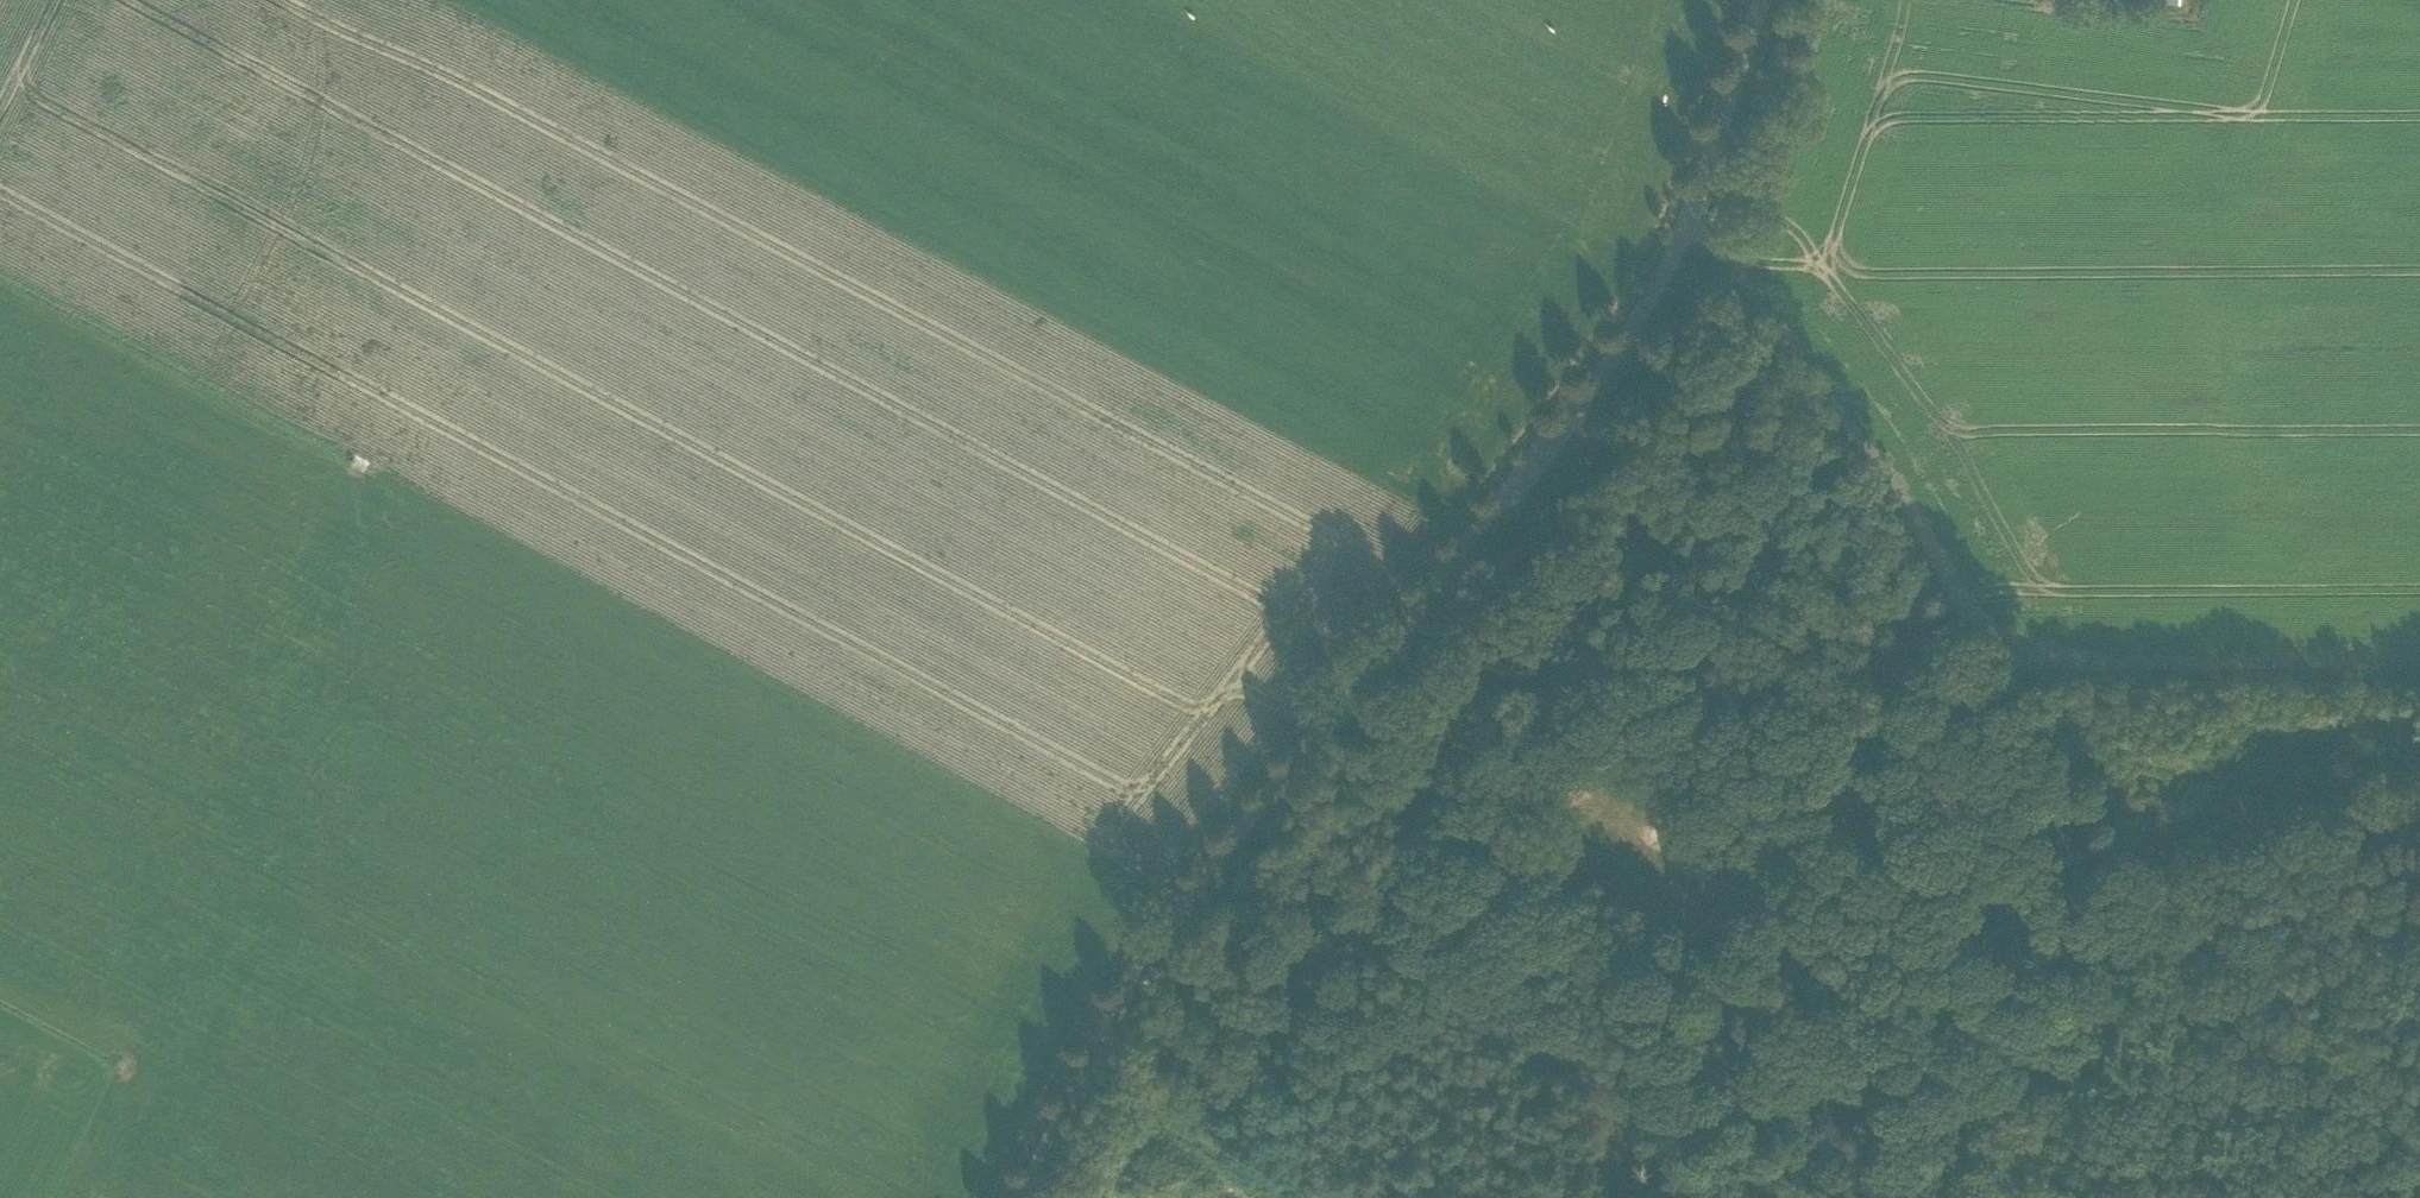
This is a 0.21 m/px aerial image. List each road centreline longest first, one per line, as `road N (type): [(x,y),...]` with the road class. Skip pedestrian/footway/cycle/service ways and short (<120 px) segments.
road 1 (unclassified): [(1022,1197),(1158,935),(1652,302),(1758,0)]
road 2 (track): [(1546,835),(1512,869),(1422,1000),(1301,1123),(1110,1019)]

